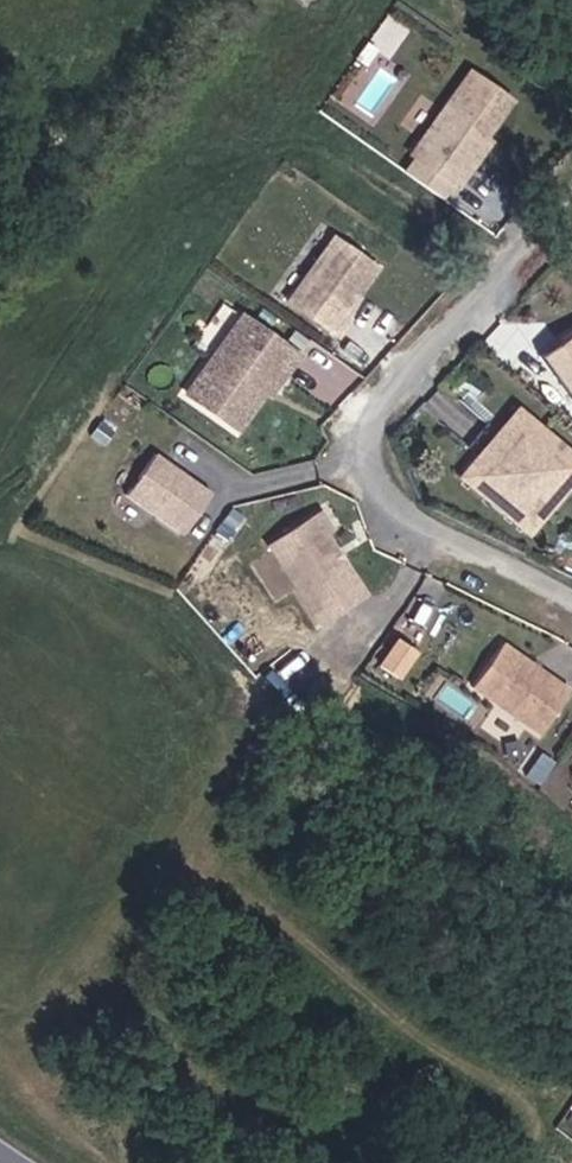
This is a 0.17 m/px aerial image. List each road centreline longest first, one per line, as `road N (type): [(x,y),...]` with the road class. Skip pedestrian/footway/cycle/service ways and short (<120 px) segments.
road 1 (residential): [(571,601),(371,493),(350,446),(354,415),(571,180)]

